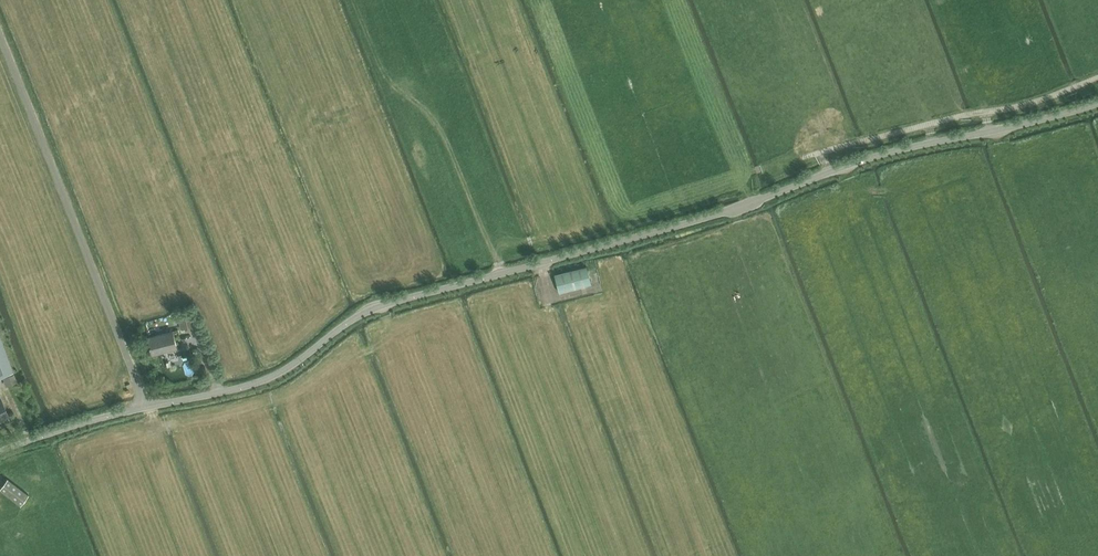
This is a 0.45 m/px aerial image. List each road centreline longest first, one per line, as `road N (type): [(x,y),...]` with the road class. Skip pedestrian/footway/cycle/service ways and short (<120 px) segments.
road 1 (unclassified): [(0,452),(102,418),(258,382),(381,307),(728,212),(885,154),(1097,104)]
road 2 (track): [(804,157),(1047,98),(1097,77)]

